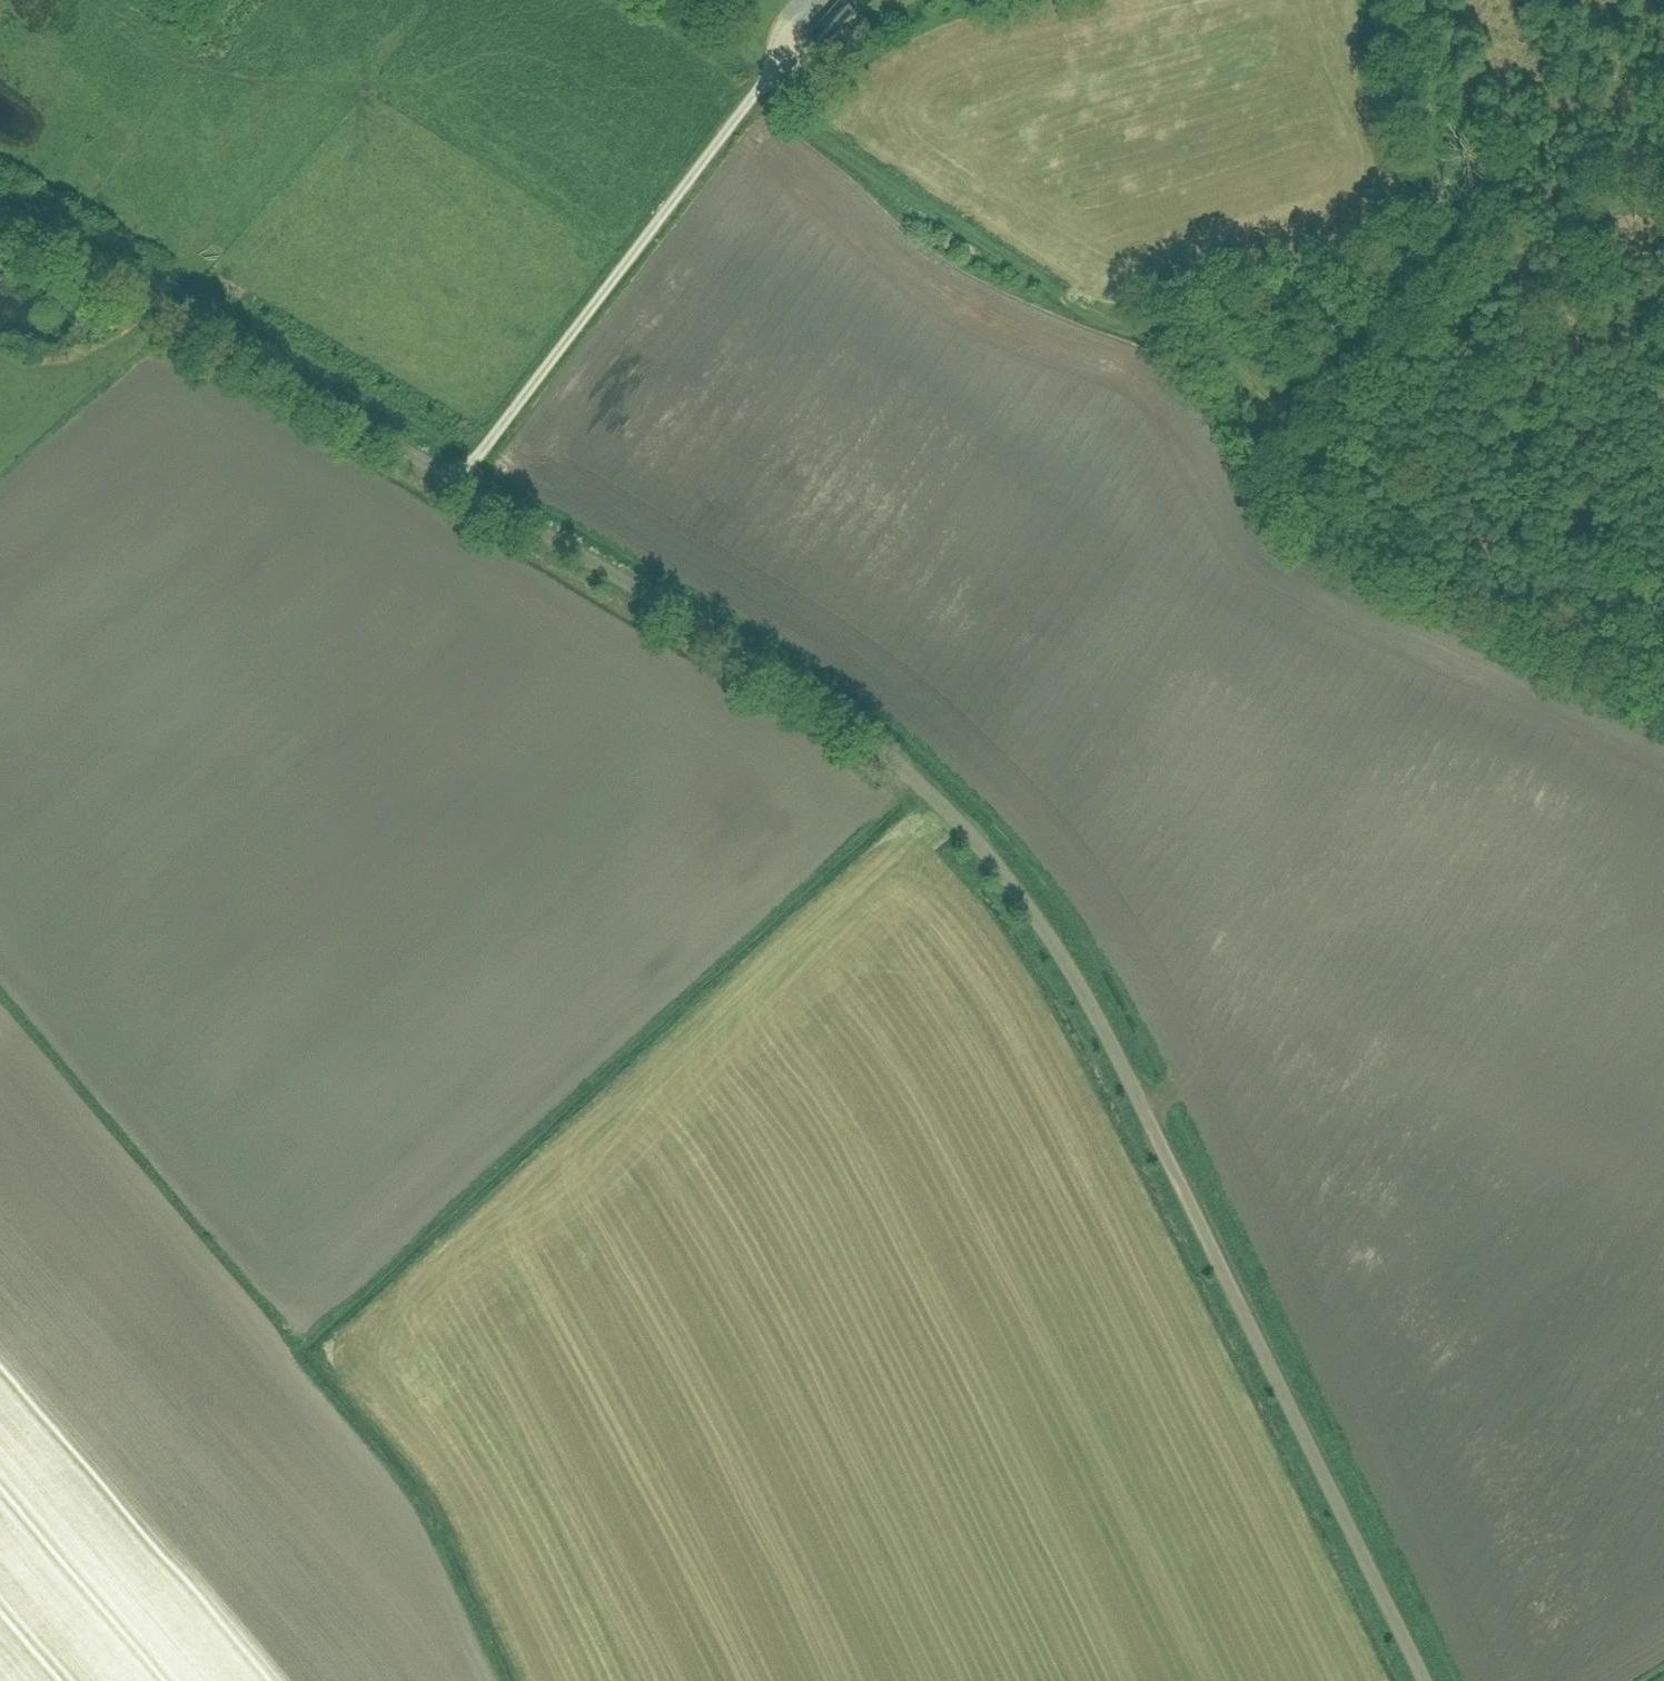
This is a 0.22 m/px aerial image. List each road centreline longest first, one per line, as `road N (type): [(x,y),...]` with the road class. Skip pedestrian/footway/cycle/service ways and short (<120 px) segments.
road 1 (unclassified): [(1422,1680),(1086,995),(980,846),(843,719),(661,604),(0,217)]

